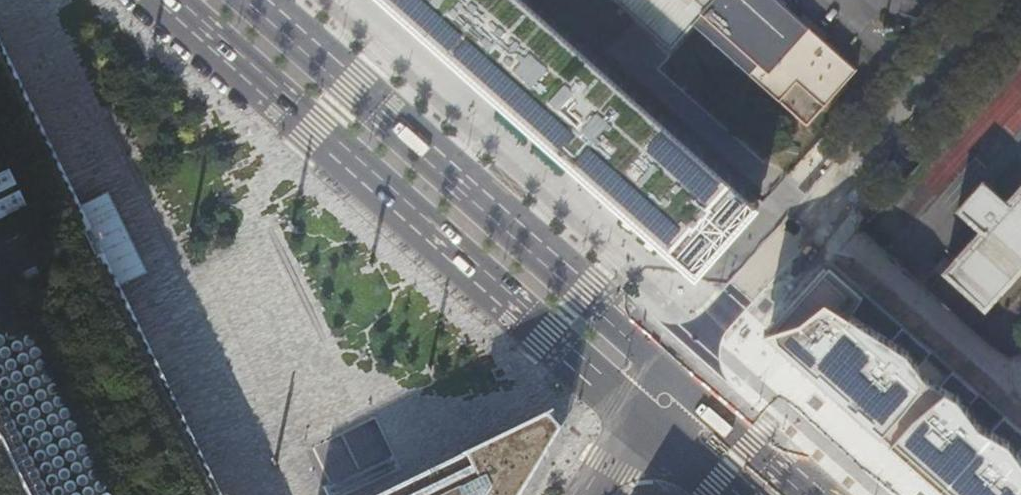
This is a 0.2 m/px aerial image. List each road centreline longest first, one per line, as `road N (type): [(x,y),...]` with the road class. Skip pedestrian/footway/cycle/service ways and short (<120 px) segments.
road 1 (primary): [(181,0),(649,422)]
road 2 (primary): [(680,370),(267,0)]
road 3 (residential): [(680,370),(701,334),(797,240),(849,162),(998,0)]
road 4 (primary): [(822,494),(680,370)]

